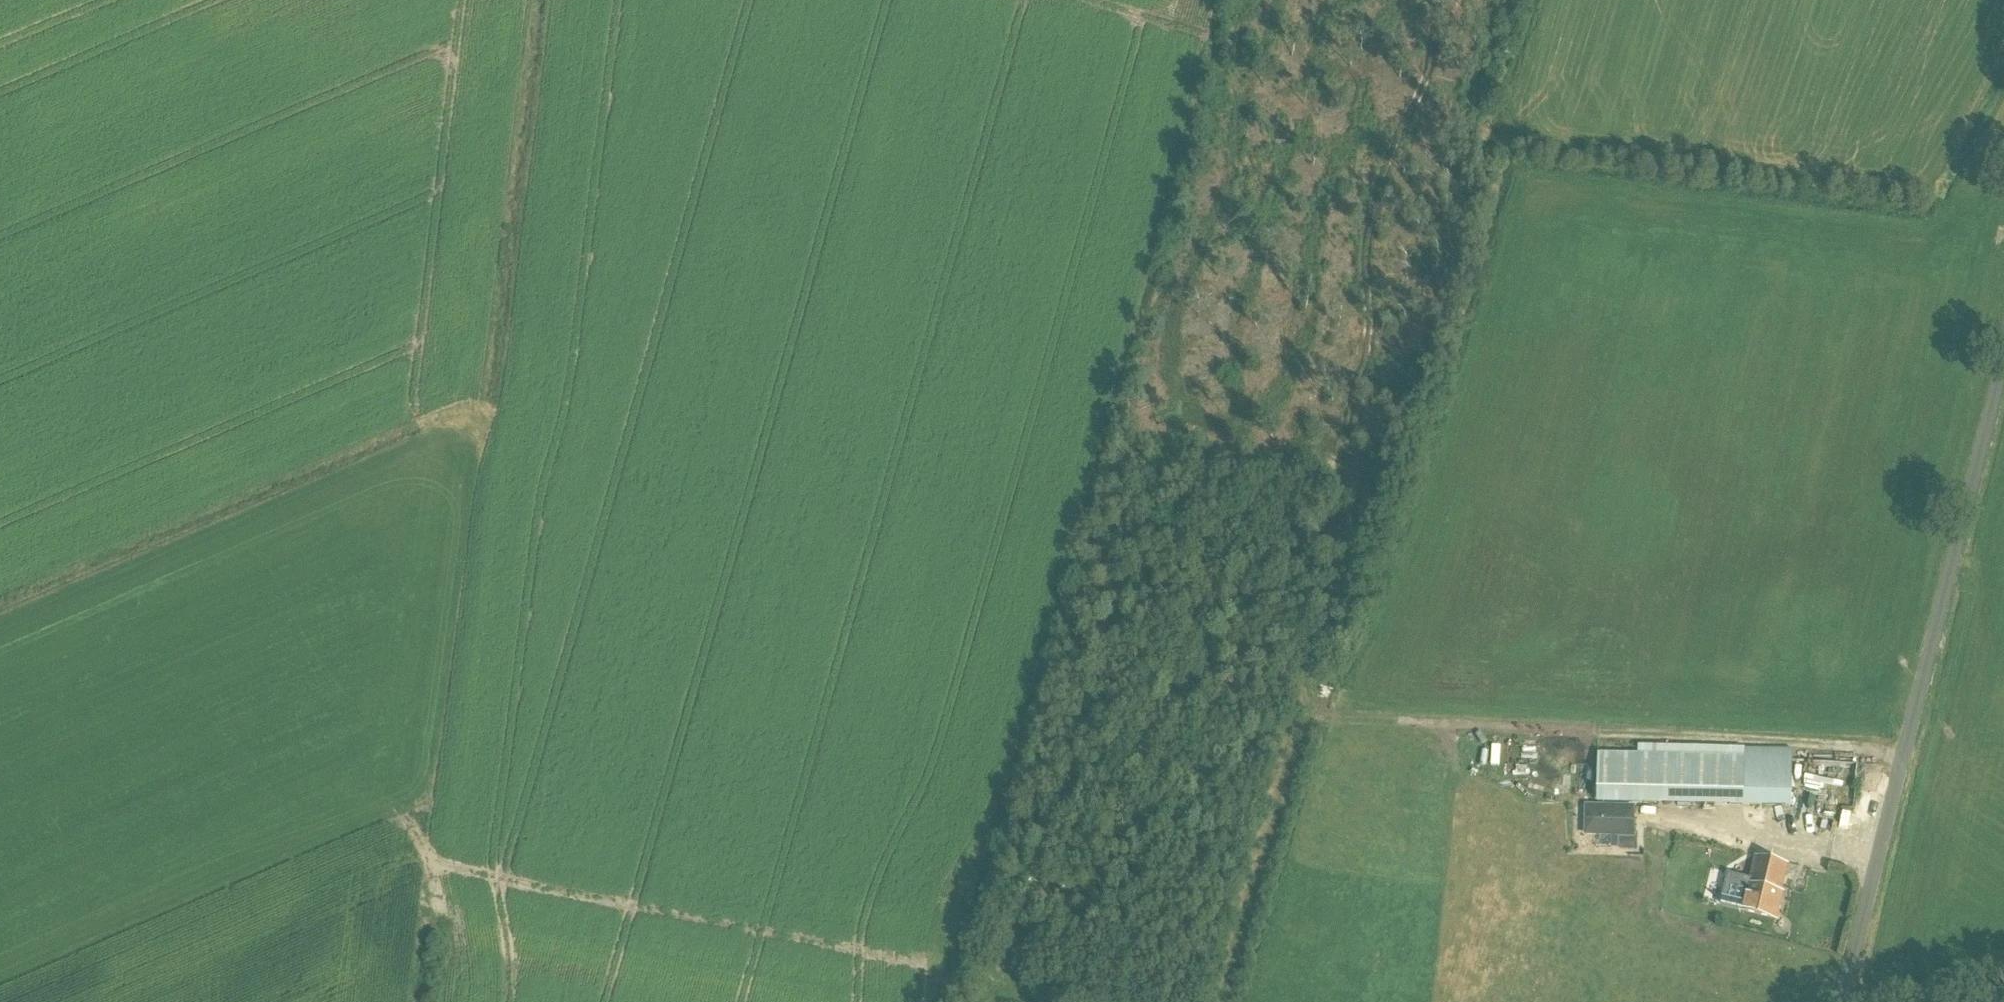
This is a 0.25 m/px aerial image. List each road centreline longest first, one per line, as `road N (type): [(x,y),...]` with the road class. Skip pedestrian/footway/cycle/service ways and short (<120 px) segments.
road 1 (track): [(1438,0),(1431,49),(1368,239),(1369,339),(1349,424),(1360,530),(1319,642),(1297,679),(1298,701),(1313,717),(1220,1001)]
road 2 (unclassified): [(1850,1001),(2003,346)]
road 3 (track): [(1313,717),(1804,744),(1908,757)]

